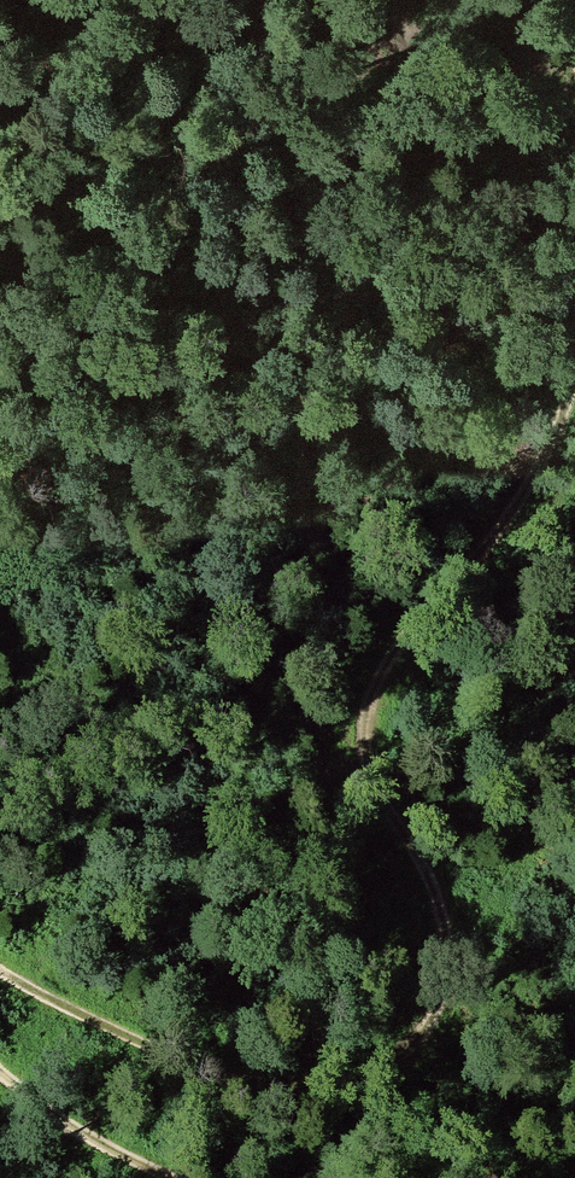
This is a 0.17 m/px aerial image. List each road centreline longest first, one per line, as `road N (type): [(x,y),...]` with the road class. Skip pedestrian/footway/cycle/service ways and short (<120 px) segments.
road 1 (track): [(0,972),(108,1032),(312,1089),(386,1068),(436,1017),(450,965),(447,918),(373,773),(374,713),(403,640),(550,465),(574,388)]
road 2 (track): [(163,1177),(90,1142),(0,1063)]

